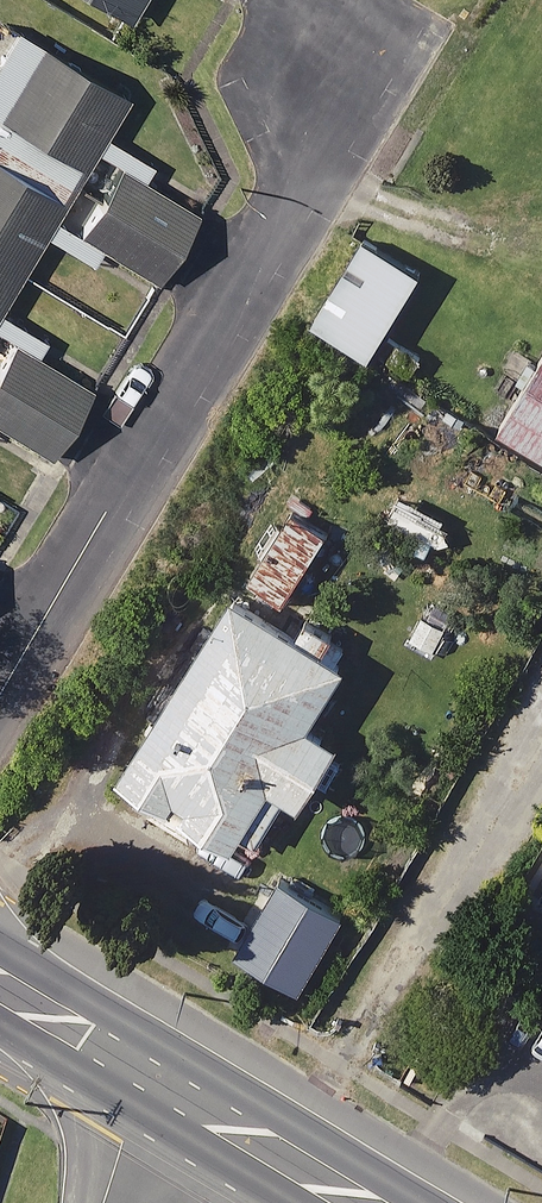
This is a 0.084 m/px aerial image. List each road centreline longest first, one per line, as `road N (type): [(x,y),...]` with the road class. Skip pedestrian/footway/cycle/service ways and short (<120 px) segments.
road 1 (residential): [(400,21),(0,702)]
road 2 (primary): [(146,1073),(360,1202)]
road 3 (primary): [(0,986),(146,1073)]
road 4 (residential): [(146,1073),(105,1202)]

